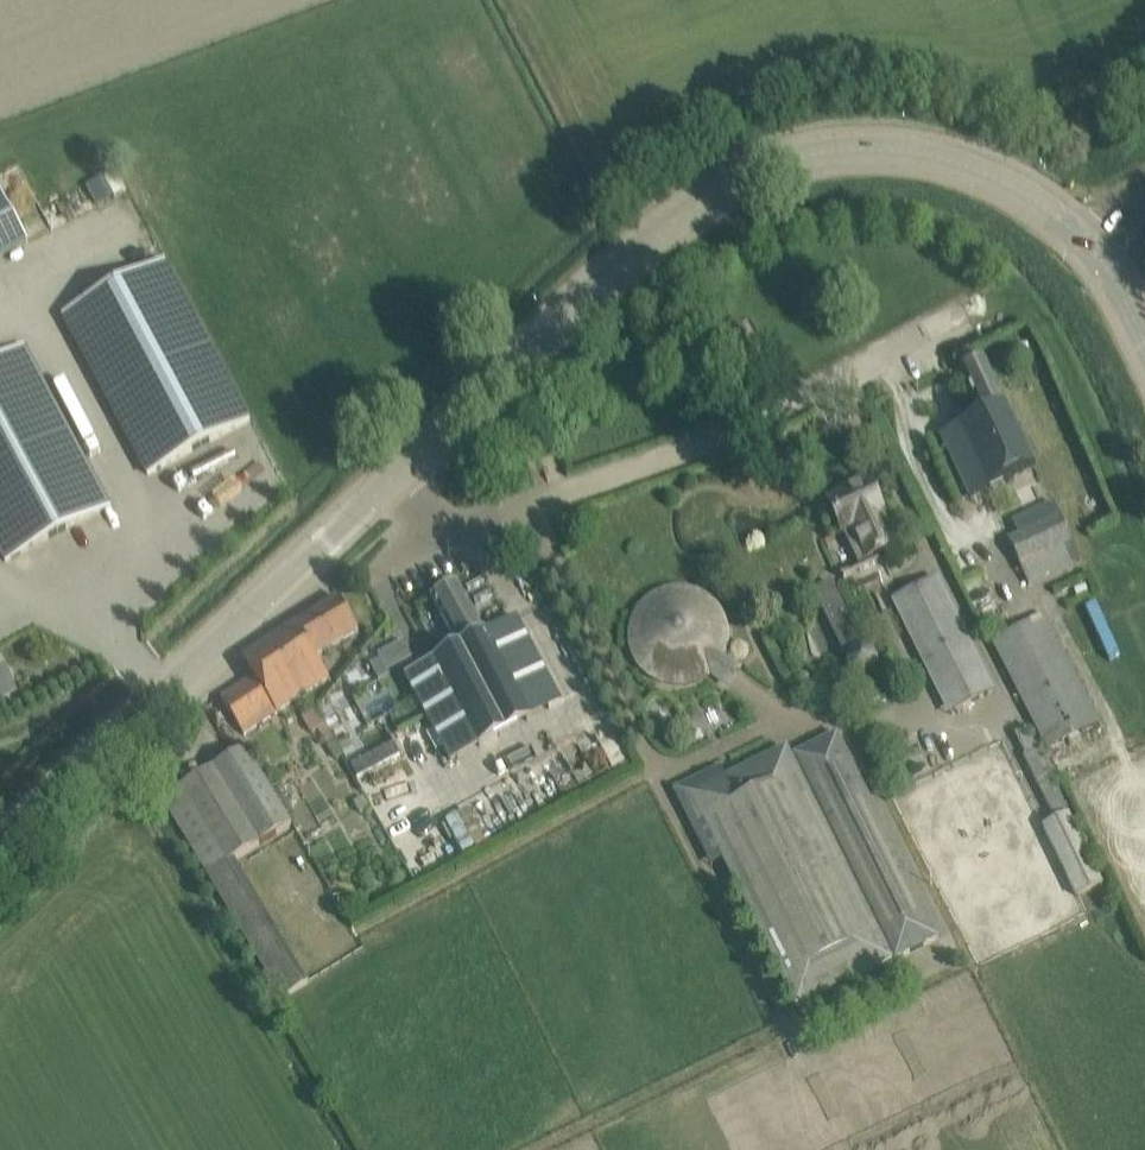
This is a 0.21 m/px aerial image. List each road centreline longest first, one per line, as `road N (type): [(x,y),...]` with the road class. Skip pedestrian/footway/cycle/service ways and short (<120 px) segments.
road 1 (tertiary): [(391,478),(570,306),(652,238),(764,166),(863,146),(920,150),(1012,183),(1088,243)]
road 2 (unclassified): [(391,478),(440,522),(484,519),(754,423),(959,312)]
road 3 (tertiary): [(0,854),(391,478)]

